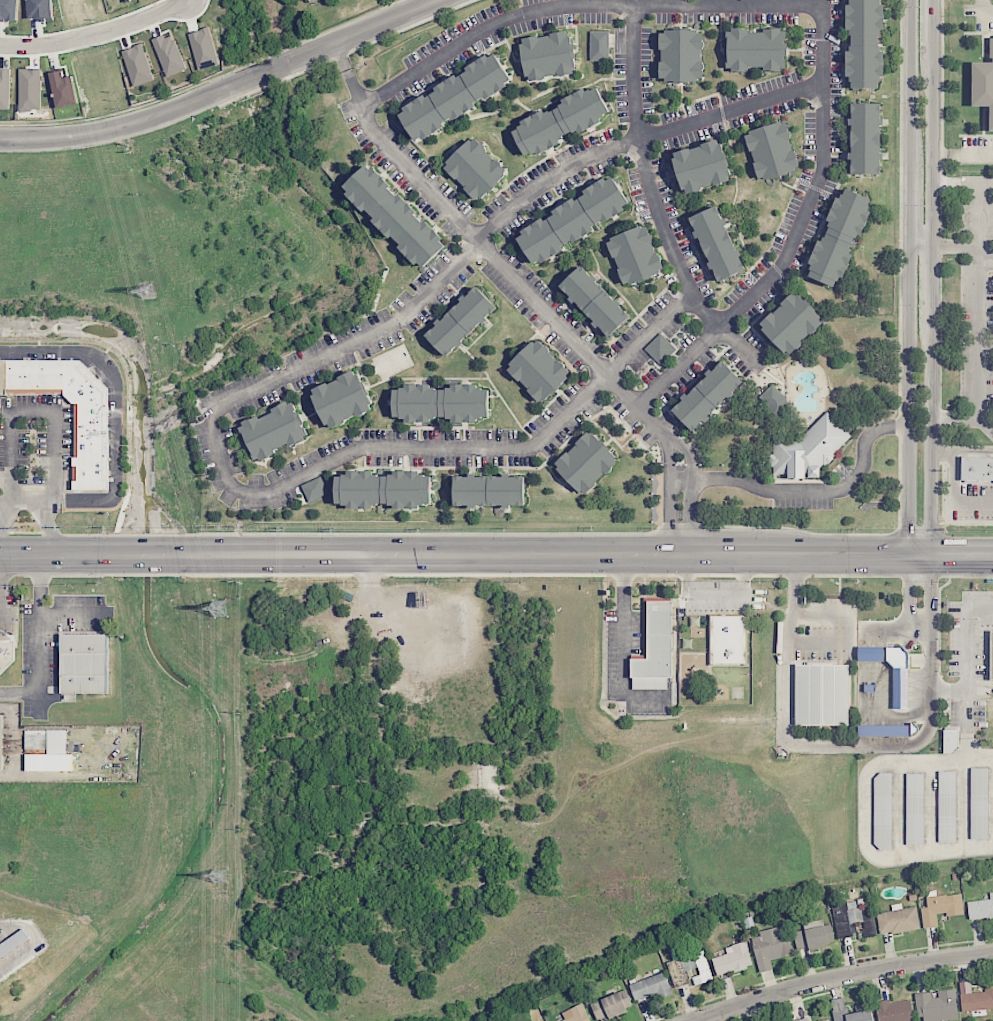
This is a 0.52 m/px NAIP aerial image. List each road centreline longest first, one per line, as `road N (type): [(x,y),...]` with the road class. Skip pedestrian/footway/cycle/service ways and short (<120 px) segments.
road 1 (secondary): [(930,555),(0,554)]
road 2 (tertiary): [(912,247),(909,555)]
road 3 (residential): [(992,953),(802,985),(696,1020)]
road 4 (residential): [(437,0),(206,96)]
road 5 (tertiary): [(930,555),(931,318)]
road 6 (residential): [(206,96),(104,131),(0,140)]
road 7 (residential): [(0,43),(66,40),(189,0)]
road 8 (tertiary): [(931,247),(932,53)]
road 9 (tertiary): [(912,0),(912,150)]

